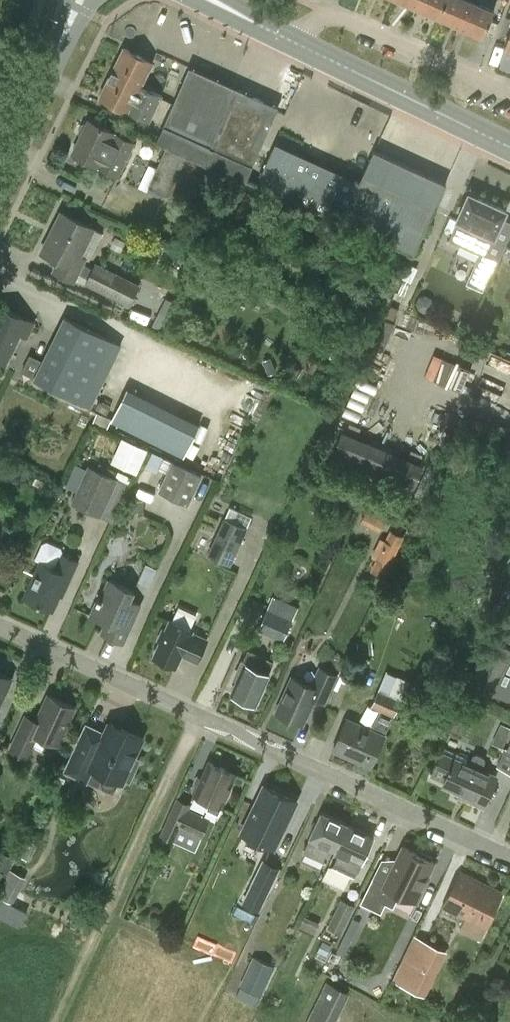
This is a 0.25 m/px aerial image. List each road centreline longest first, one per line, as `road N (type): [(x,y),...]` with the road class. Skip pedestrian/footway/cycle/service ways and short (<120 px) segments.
road 1 (residential): [(509,858),(0,622)]
road 2 (track): [(200,714),(60,1021)]
road 3 (secondary): [(509,144),(290,38)]
road 4 (residential): [(509,82),(330,11),(290,38)]
road 5 (secondary): [(0,162),(82,0)]

